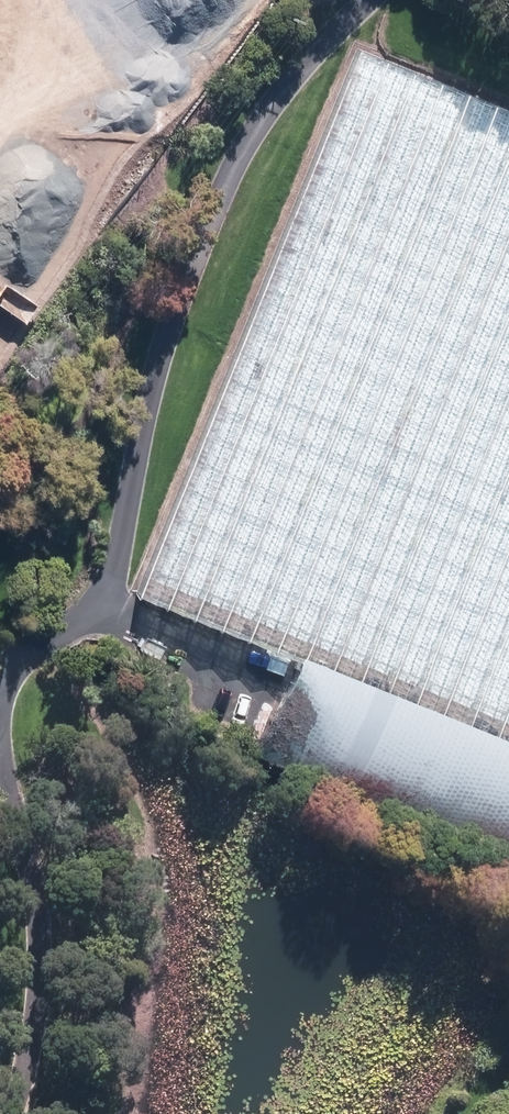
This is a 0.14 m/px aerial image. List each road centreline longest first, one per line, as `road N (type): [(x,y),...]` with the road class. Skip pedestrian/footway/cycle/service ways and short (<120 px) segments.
road 1 (track): [(0,685),(89,597),(123,543),(157,361),(224,174),(302,62),(364,0)]
road 2 (track): [(25,1113),(38,931),(0,769)]
road 3 (residential): [(129,184),(0,54)]
road 4 (track): [(89,597),(141,644),(247,683)]

